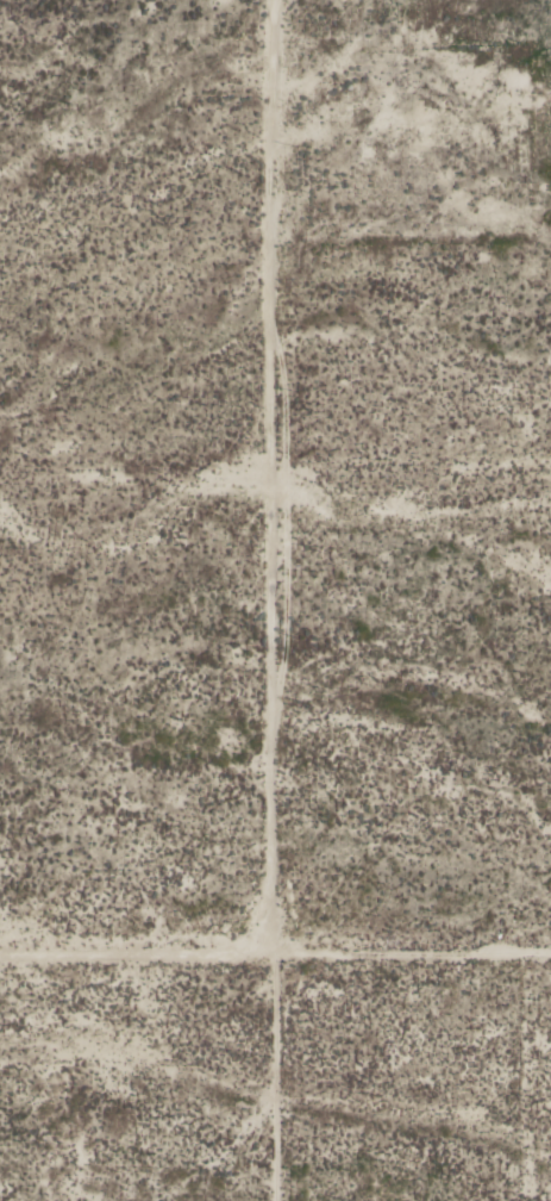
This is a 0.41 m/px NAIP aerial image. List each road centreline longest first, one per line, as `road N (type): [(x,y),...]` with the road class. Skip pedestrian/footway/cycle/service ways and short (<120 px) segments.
road 1 (track): [(269,936),(277,0)]
road 2 (track): [(550,936),(0,940)]

